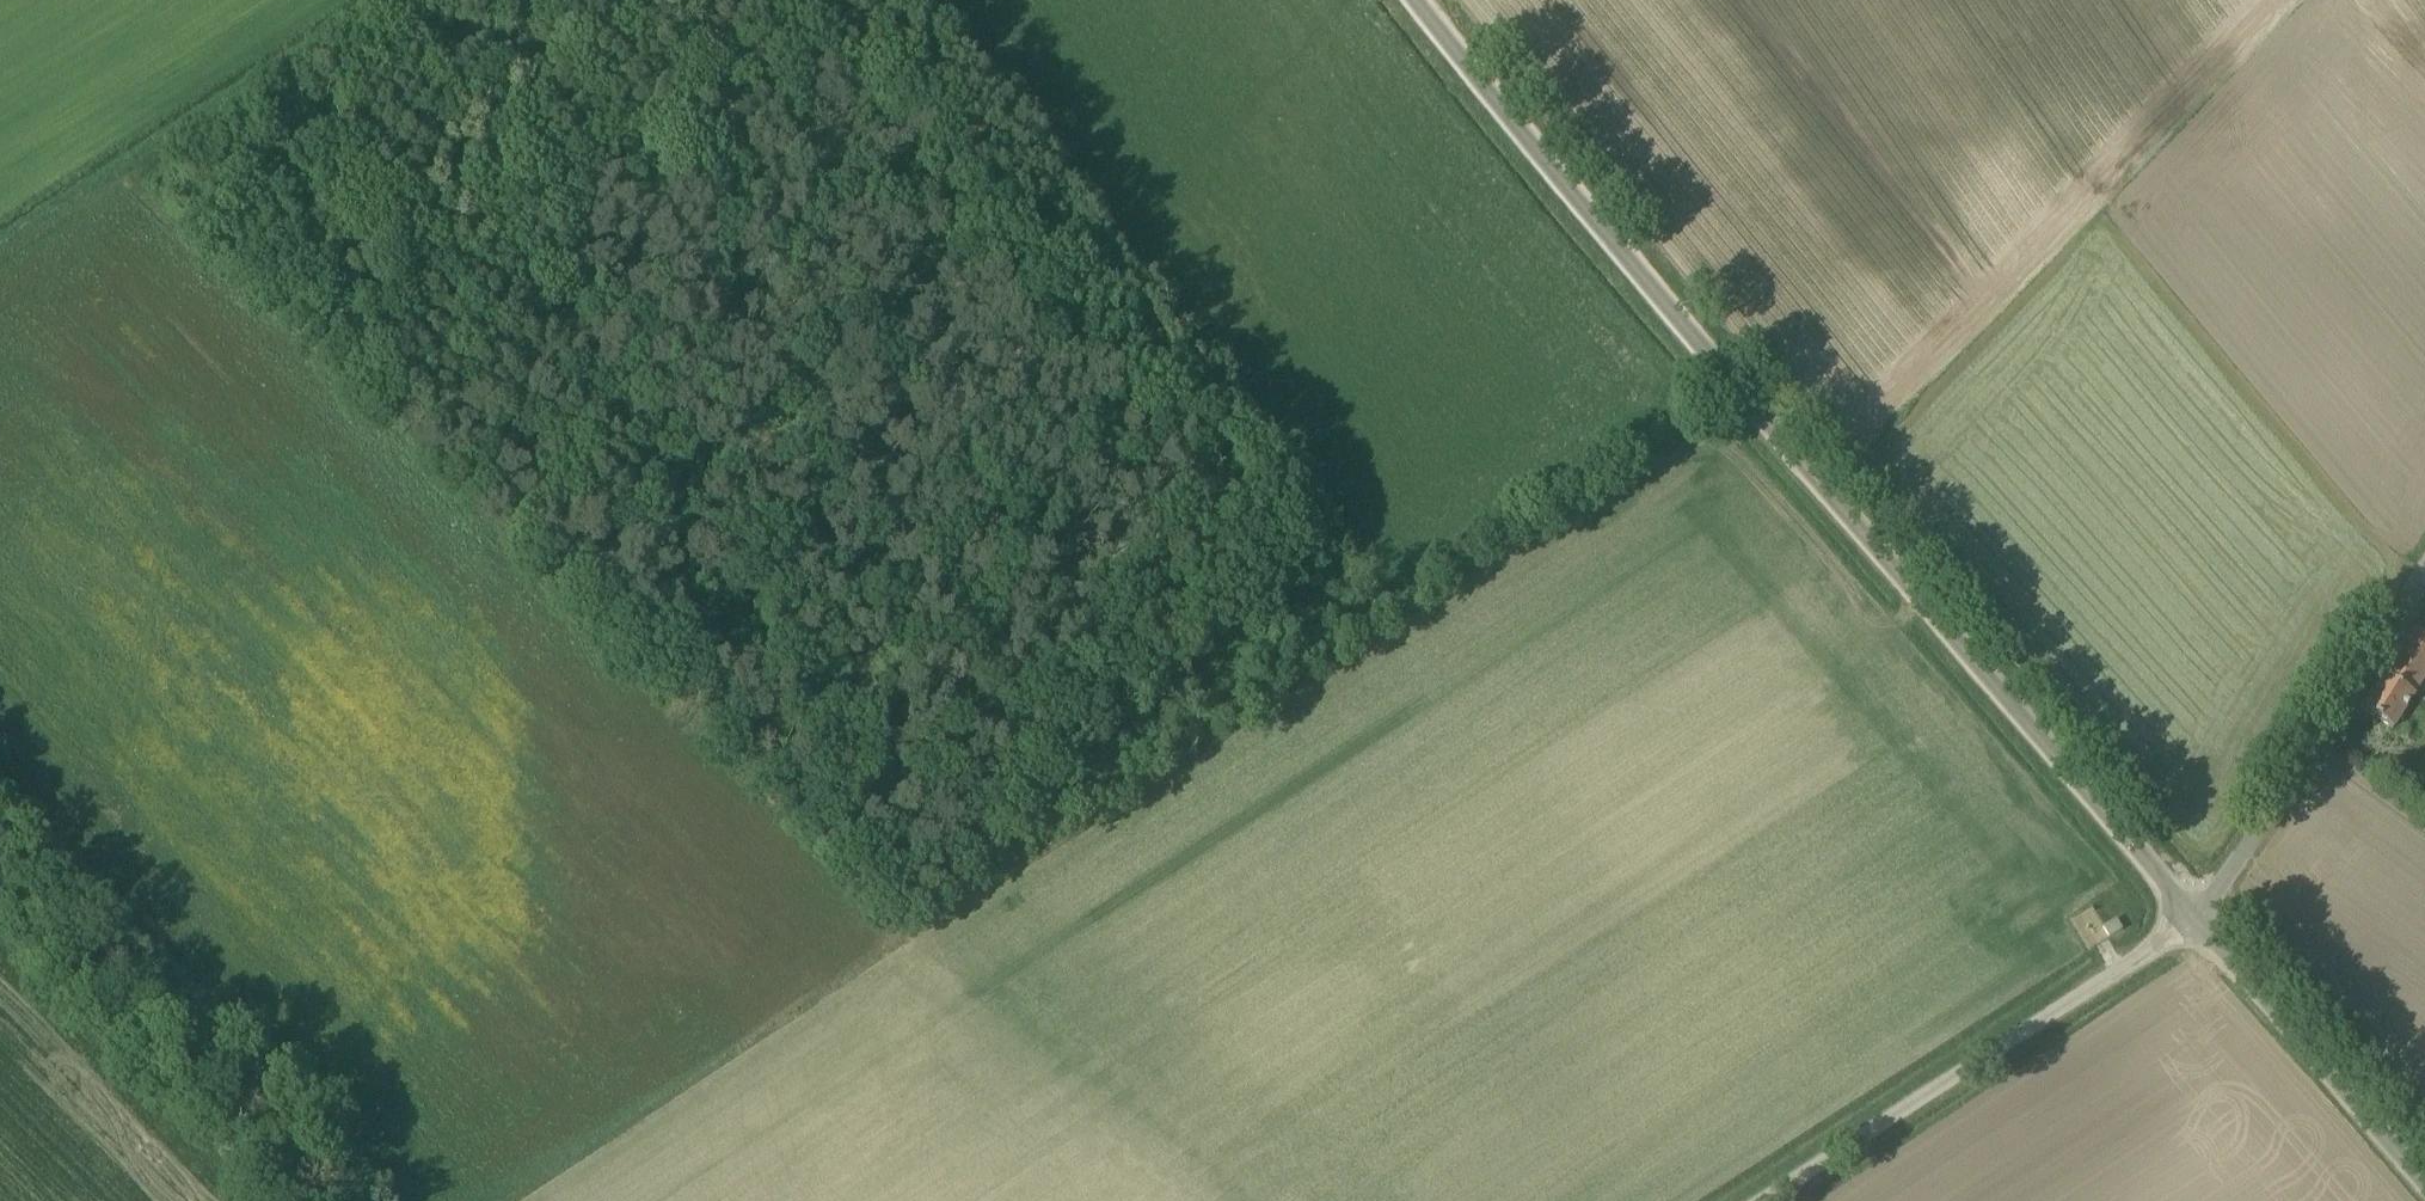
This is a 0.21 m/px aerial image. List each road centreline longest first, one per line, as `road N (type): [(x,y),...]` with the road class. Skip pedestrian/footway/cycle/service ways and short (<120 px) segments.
road 1 (unclassified): [(2202,898),(1671,300),(1429,0)]
road 2 (unclassified): [(1757,1200),(2135,952),(2202,898)]
road 3 (unclassified): [(2202,898),(2252,839),(2424,563)]
road 4 (unclassified): [(2424,1150),(2202,898)]

